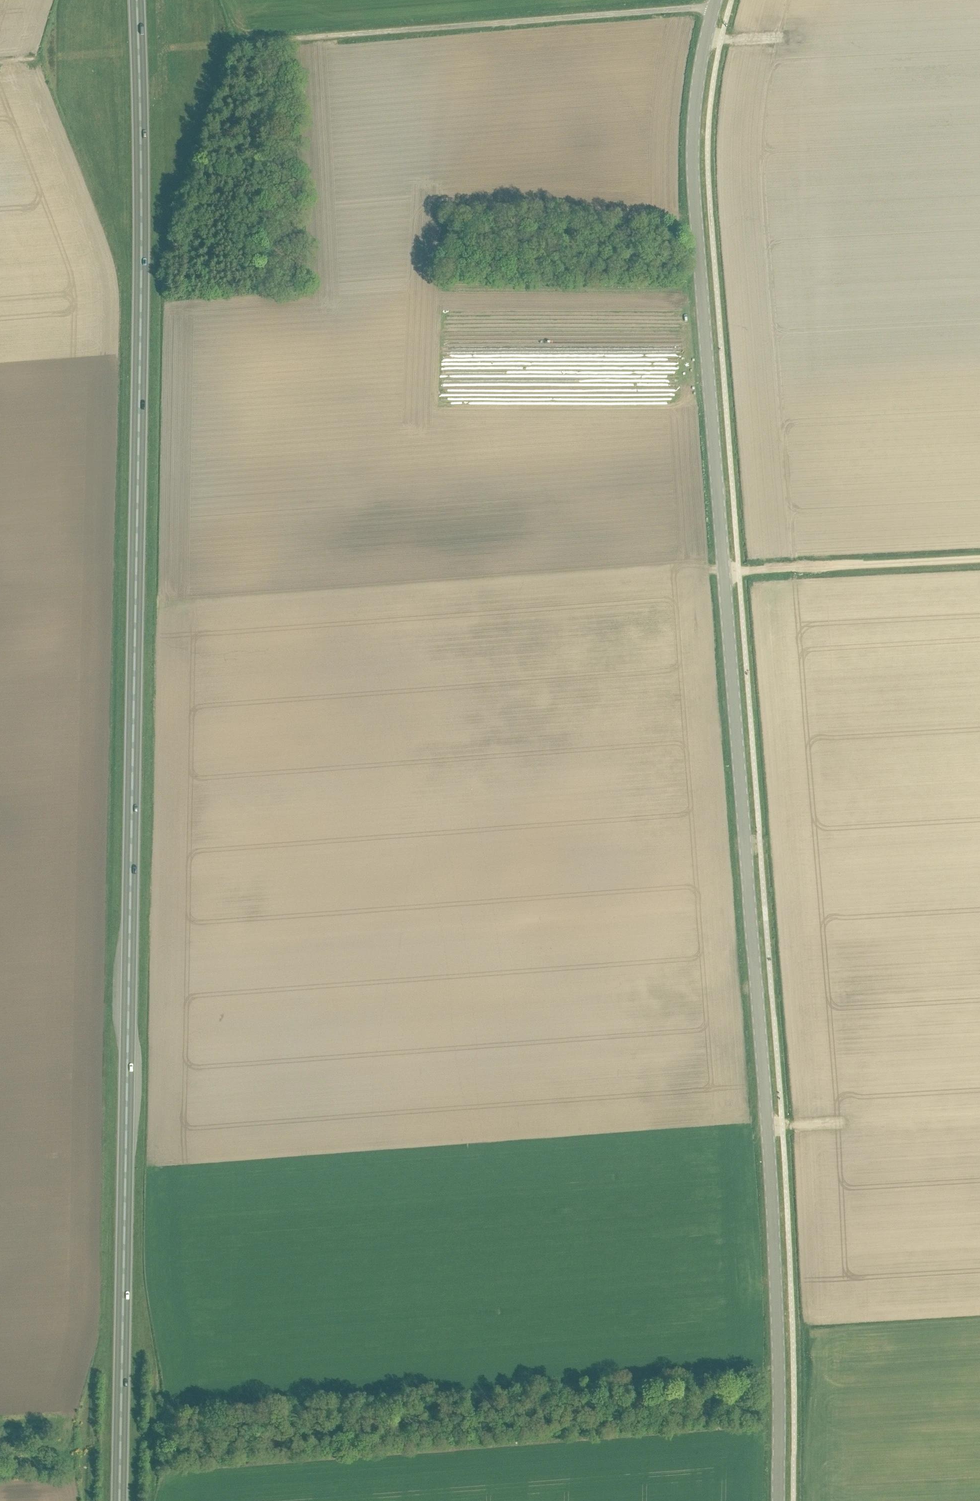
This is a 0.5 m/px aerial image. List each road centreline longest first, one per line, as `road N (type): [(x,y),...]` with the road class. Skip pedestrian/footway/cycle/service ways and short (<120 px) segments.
road 1 (trunk): [(120,1500),(142,292),(137,0)]
road 2 (tertiary): [(778,1500),(767,1120),(694,204),(693,117),(713,7)]
road 3 (track): [(779,1376),(174,1430)]
road 4 (unclassified): [(713,7),(236,44)]
road 5 (track): [(979,558),(738,570)]

